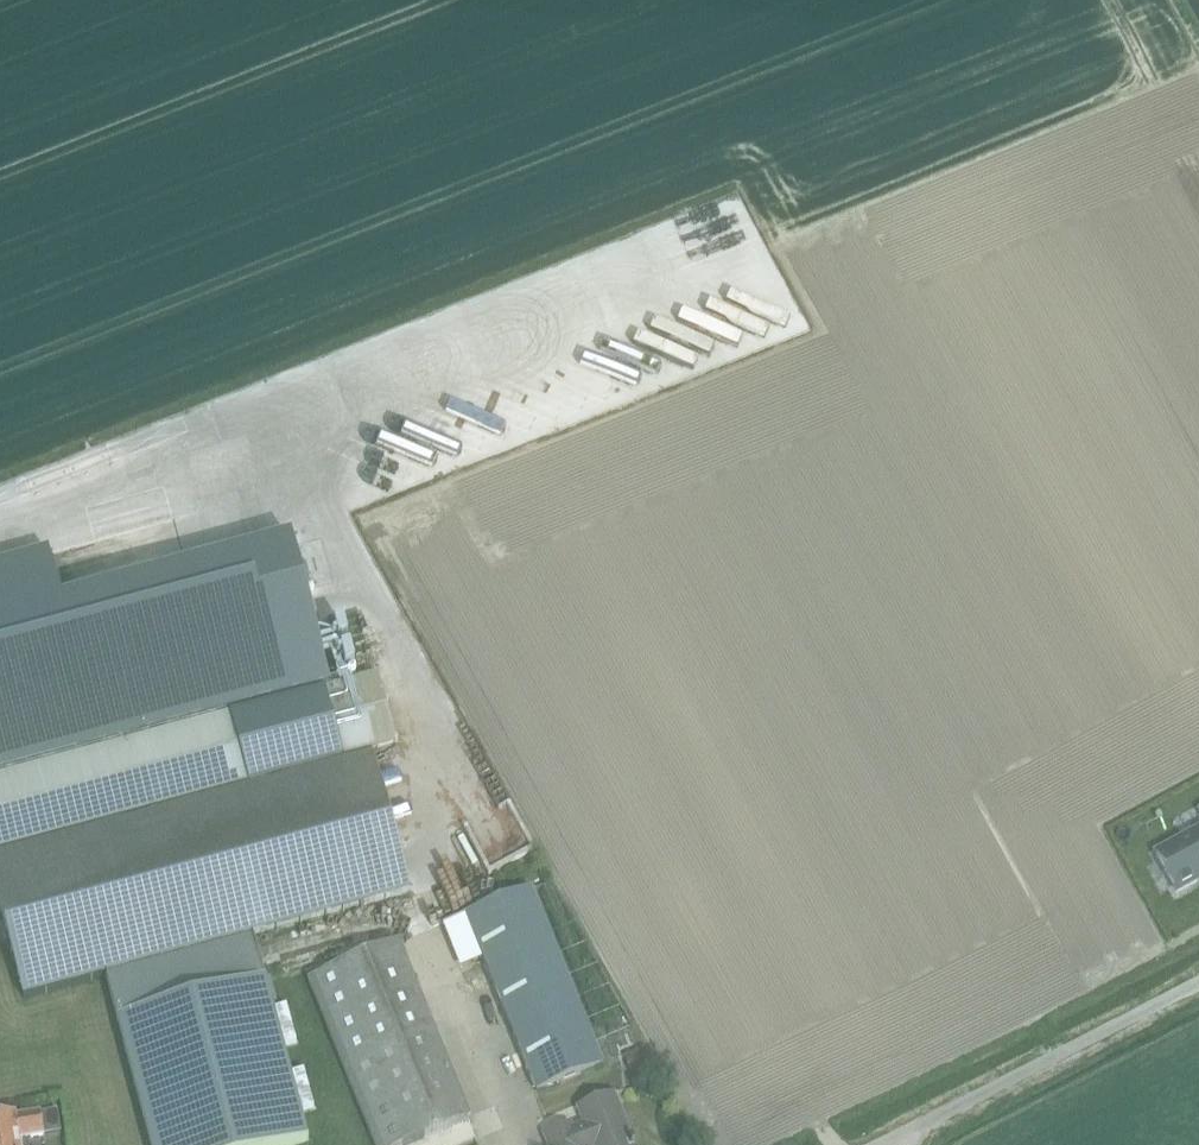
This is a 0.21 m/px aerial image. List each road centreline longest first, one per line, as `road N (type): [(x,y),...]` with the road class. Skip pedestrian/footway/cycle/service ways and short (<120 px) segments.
road 1 (unclassified): [(894,1144),(1198,989)]

